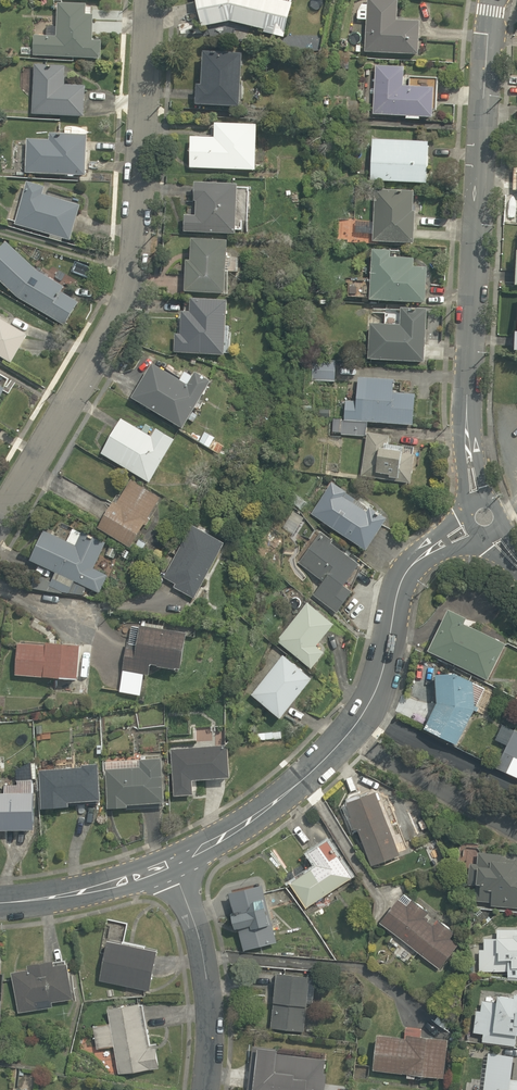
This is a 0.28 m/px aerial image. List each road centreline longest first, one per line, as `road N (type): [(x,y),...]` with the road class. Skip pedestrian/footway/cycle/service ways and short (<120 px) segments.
road 1 (residential): [(0,527),(128,288),(149,0)]
road 2 (unclassified): [(482,515),(471,460),(470,365),(496,0)]
road 3 (tertiary): [(482,515),(421,555),(402,583),(365,707)]
road 4 (residential): [(175,868),(213,1015),(207,1089)]
road 5 (tertiary): [(345,740),(273,806),(175,868)]
road 6 (residential): [(516,832),(345,740)]
road 7 (tertiary): [(175,868),(81,893),(0,902)]
road 8 (residential): [(365,707),(516,786)]

